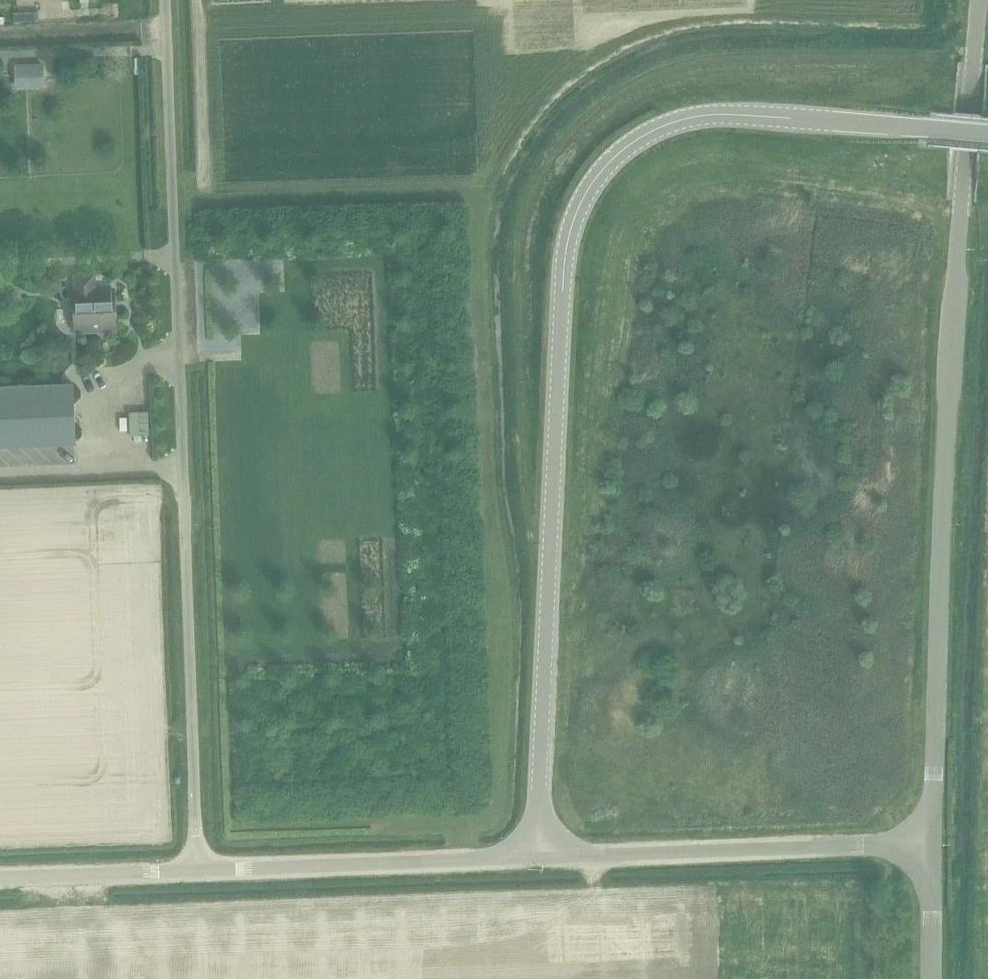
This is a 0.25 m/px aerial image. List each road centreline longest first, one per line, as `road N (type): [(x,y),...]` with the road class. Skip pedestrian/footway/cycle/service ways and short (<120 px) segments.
road 1 (residential): [(538,855),(562,284),(583,201),(628,145),(670,125),(720,119),(987,143)]
road 2 (unclassified): [(196,870),(164,0)]
road 3 (unclassified): [(930,845),(981,0)]
road 4 (unclassified): [(538,855),(930,845)]
road 5 (unclassified): [(196,870),(538,855)]
road 6 (unclassified): [(0,877),(196,870)]
road 7 (unclassified): [(932,978),(930,845)]

